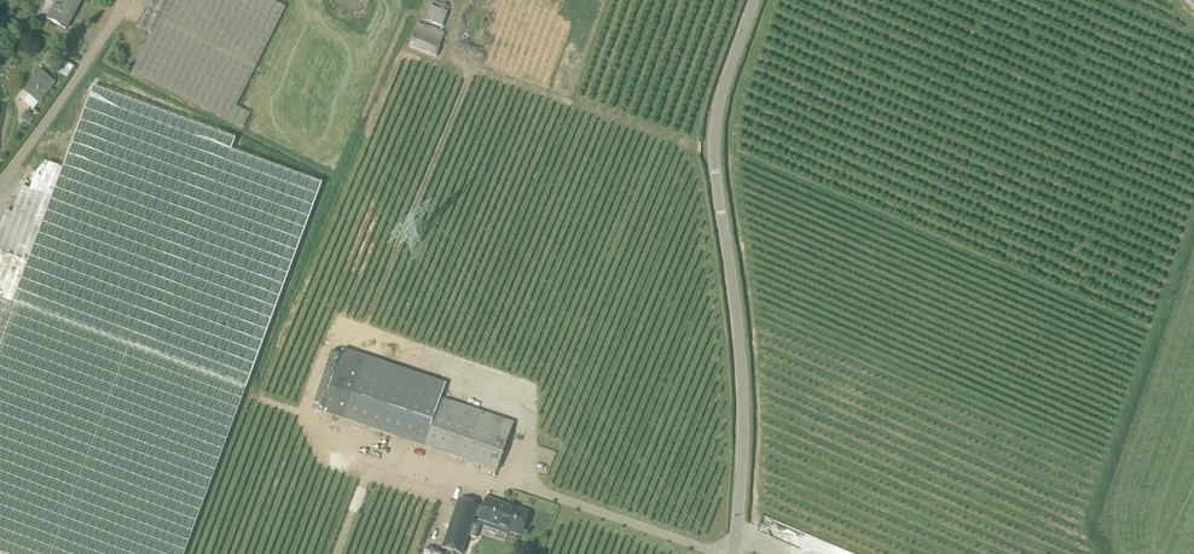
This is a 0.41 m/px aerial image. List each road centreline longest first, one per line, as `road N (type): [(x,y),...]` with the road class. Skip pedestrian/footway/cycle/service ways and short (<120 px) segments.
road 1 (unclassified): [(734,553),(744,406),(714,146),(719,98),(755,0)]
road 2 (unclassified): [(0,182),(126,0)]

